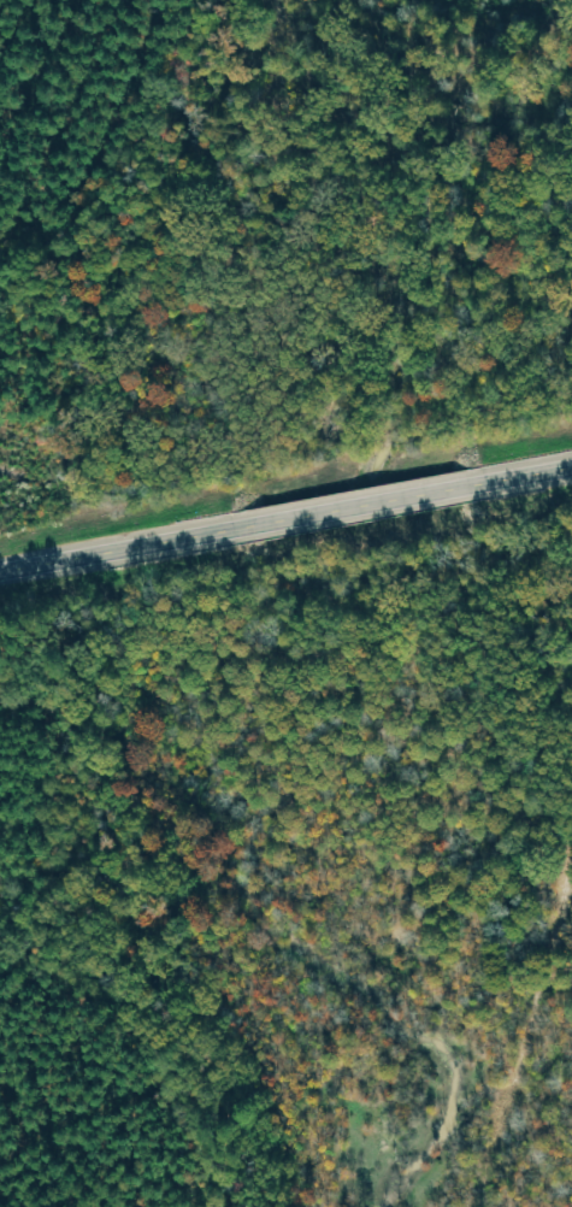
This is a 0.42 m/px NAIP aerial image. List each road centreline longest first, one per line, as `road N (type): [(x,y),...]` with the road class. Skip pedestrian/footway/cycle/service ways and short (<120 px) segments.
road 1 (secondary): [(238,526),(482,482)]
road 2 (secondary): [(0,570),(238,526)]

